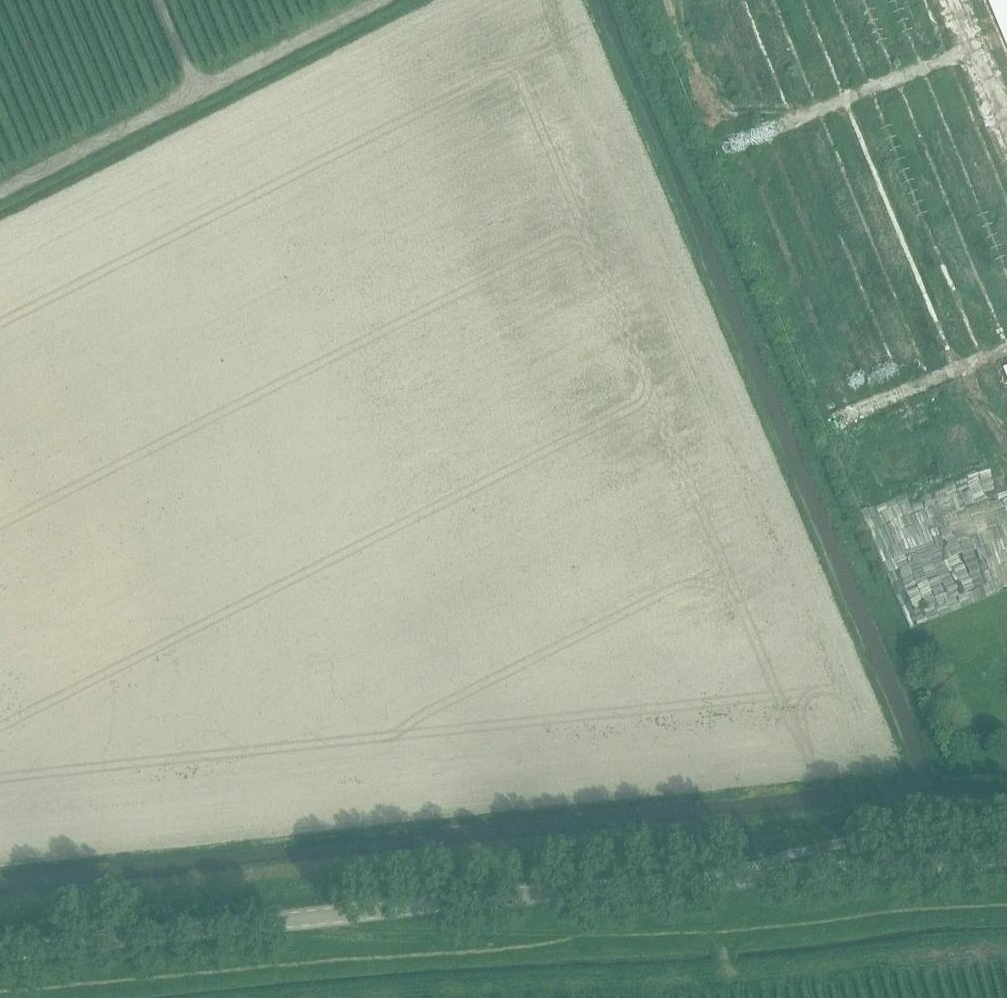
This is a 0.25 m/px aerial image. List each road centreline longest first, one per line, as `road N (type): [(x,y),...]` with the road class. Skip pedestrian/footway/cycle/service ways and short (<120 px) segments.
road 1 (tertiary): [(0,953),(499,896),(1006,851)]

